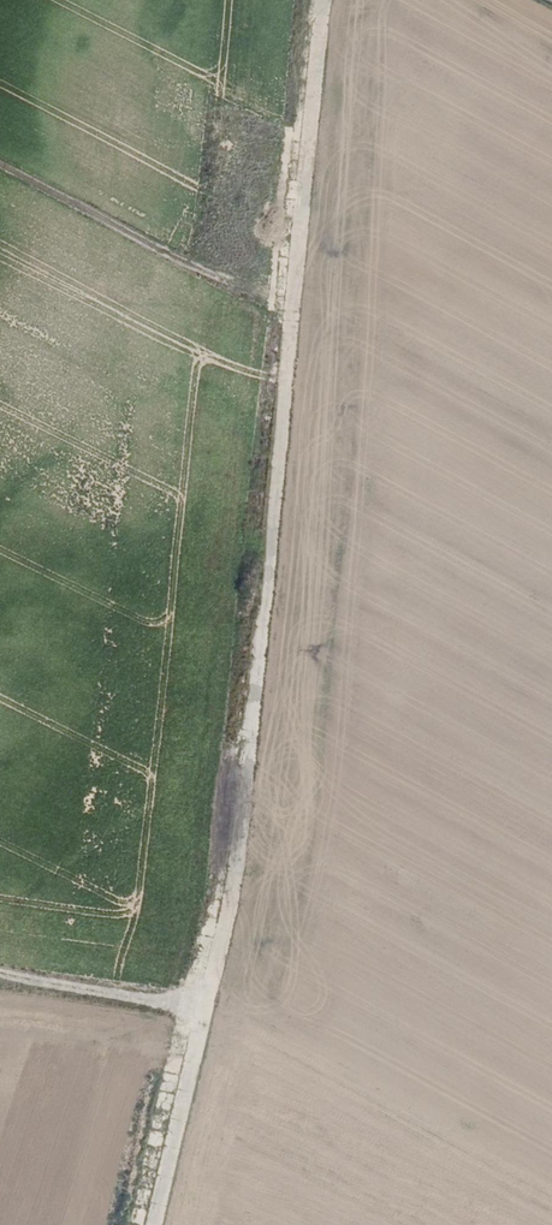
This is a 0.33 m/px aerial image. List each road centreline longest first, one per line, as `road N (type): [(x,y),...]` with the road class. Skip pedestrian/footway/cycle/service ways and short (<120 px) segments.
road 1 (track): [(199,1008),(248,742),(323,0)]
road 2 (track): [(292,302),(220,279),(0,165)]
road 3 (track): [(152,1224),(199,1008)]
road 4 (track): [(0,972),(199,1008)]

